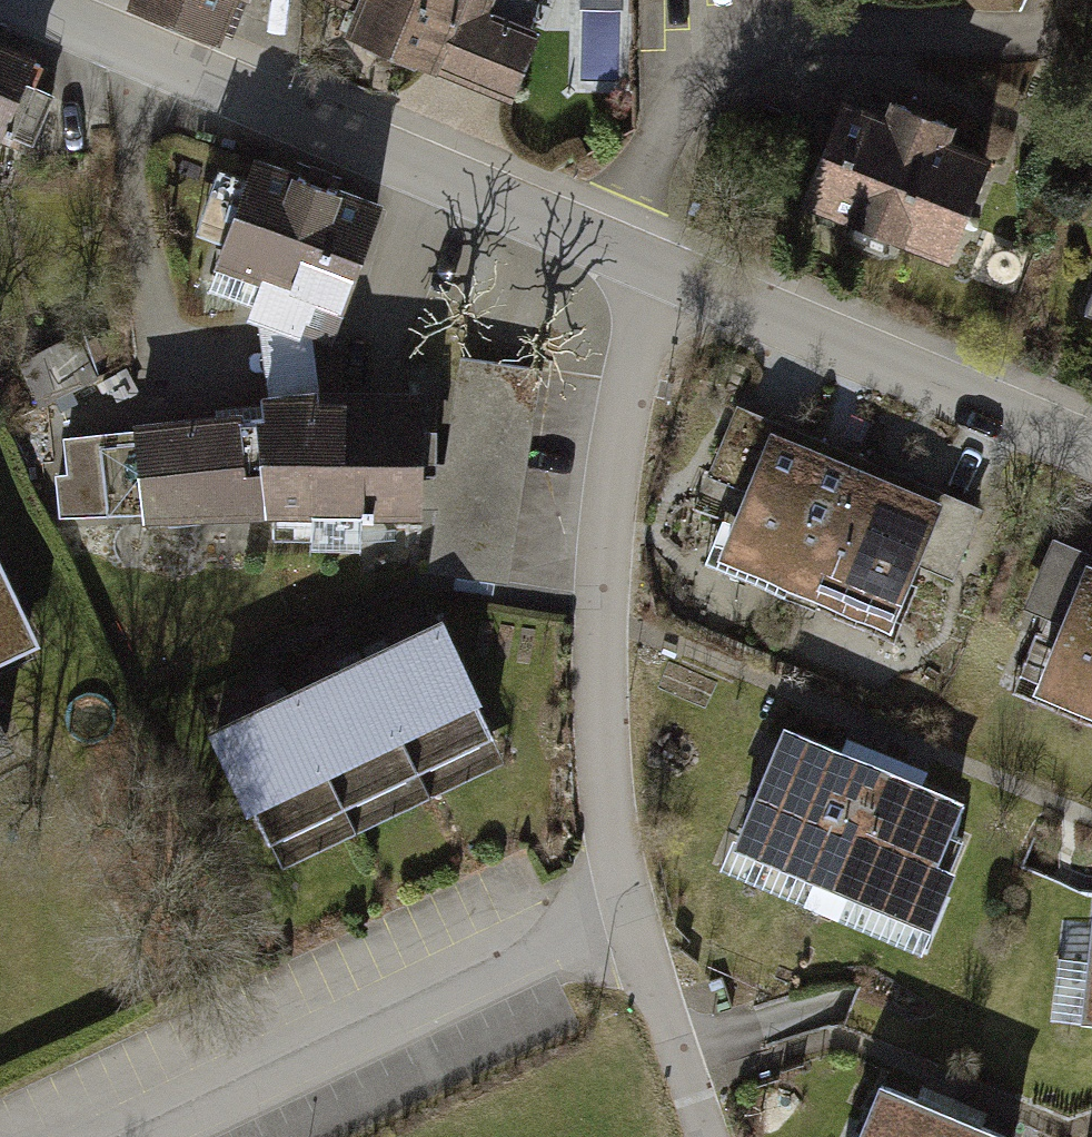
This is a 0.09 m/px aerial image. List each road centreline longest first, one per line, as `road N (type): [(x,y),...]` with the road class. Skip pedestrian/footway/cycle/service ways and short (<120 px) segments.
road 1 (residential): [(703,1136),(629,906),(603,762),(596,613),(610,425),(655,275)]
road 2 (residential): [(655,275),(23,0)]
road 3 (residential): [(1091,456),(655,275)]

